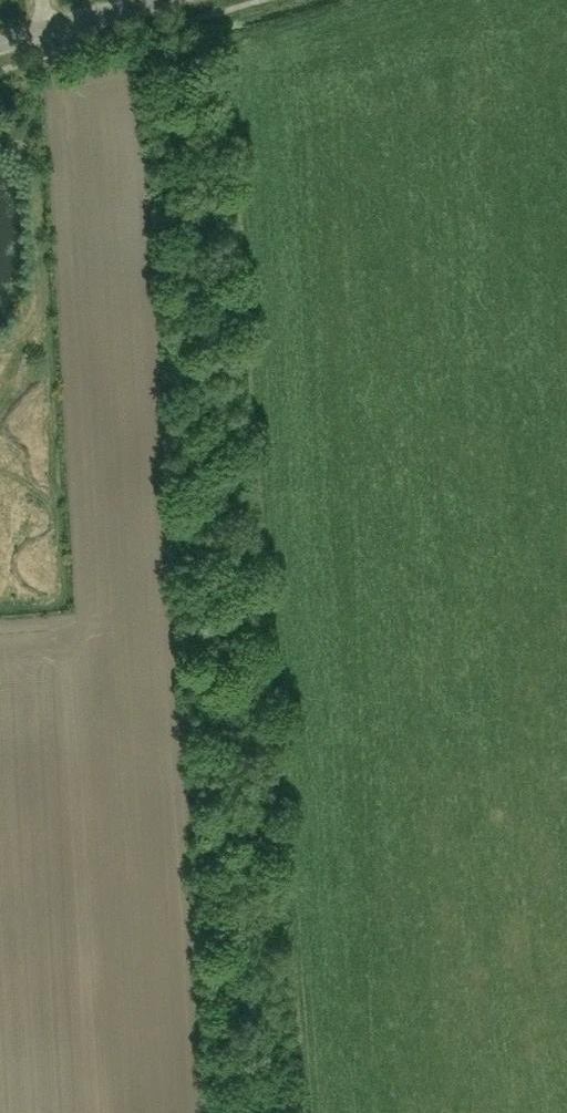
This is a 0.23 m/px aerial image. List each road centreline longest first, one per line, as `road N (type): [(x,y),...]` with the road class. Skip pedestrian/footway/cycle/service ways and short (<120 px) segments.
road 1 (unclassified): [(0,37),(133,0)]

